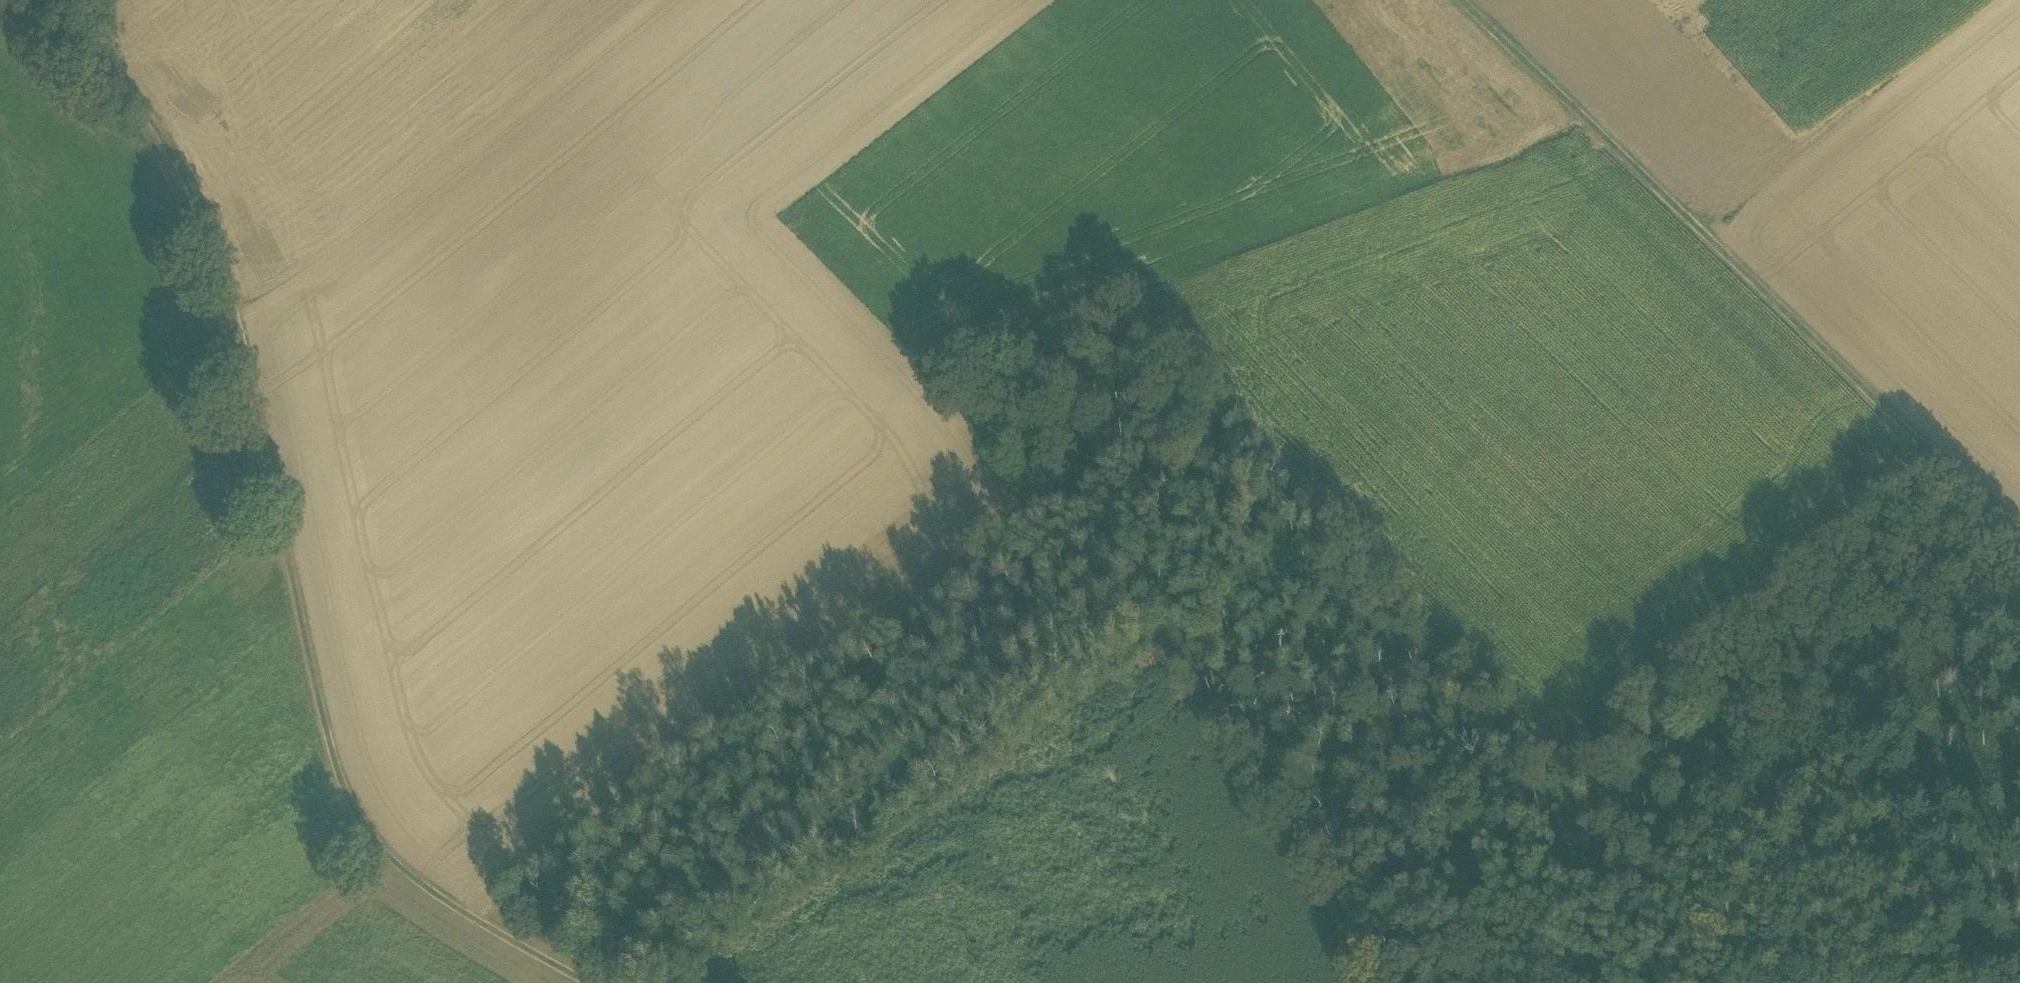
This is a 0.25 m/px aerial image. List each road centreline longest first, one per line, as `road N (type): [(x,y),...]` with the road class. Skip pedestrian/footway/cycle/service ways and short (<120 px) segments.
road 1 (track): [(613,982),(388,848),(172,145),(15,0)]
road 2 (track): [(1469,0),(2019,536)]

